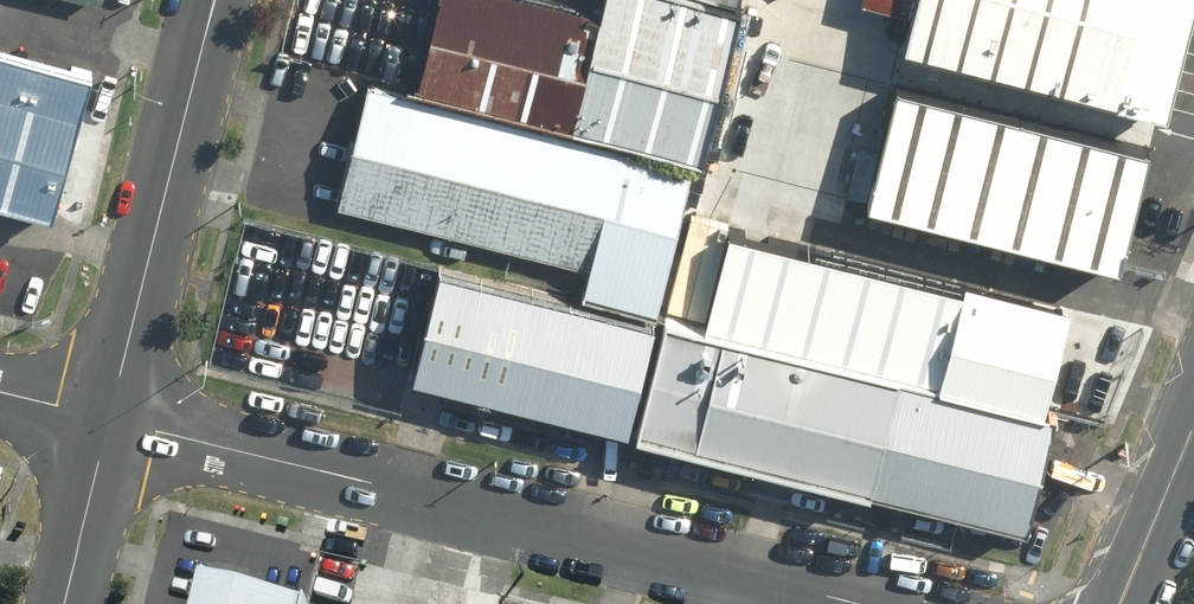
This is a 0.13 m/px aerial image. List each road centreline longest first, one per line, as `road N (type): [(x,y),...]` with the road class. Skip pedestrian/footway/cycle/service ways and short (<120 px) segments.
road 1 (residential): [(102,426),(855,603)]
road 2 (residential): [(214,0),(102,426)]
road 3 (secondary): [(1193,424),(1118,603)]
road 4 (residential): [(102,426),(58,603)]

